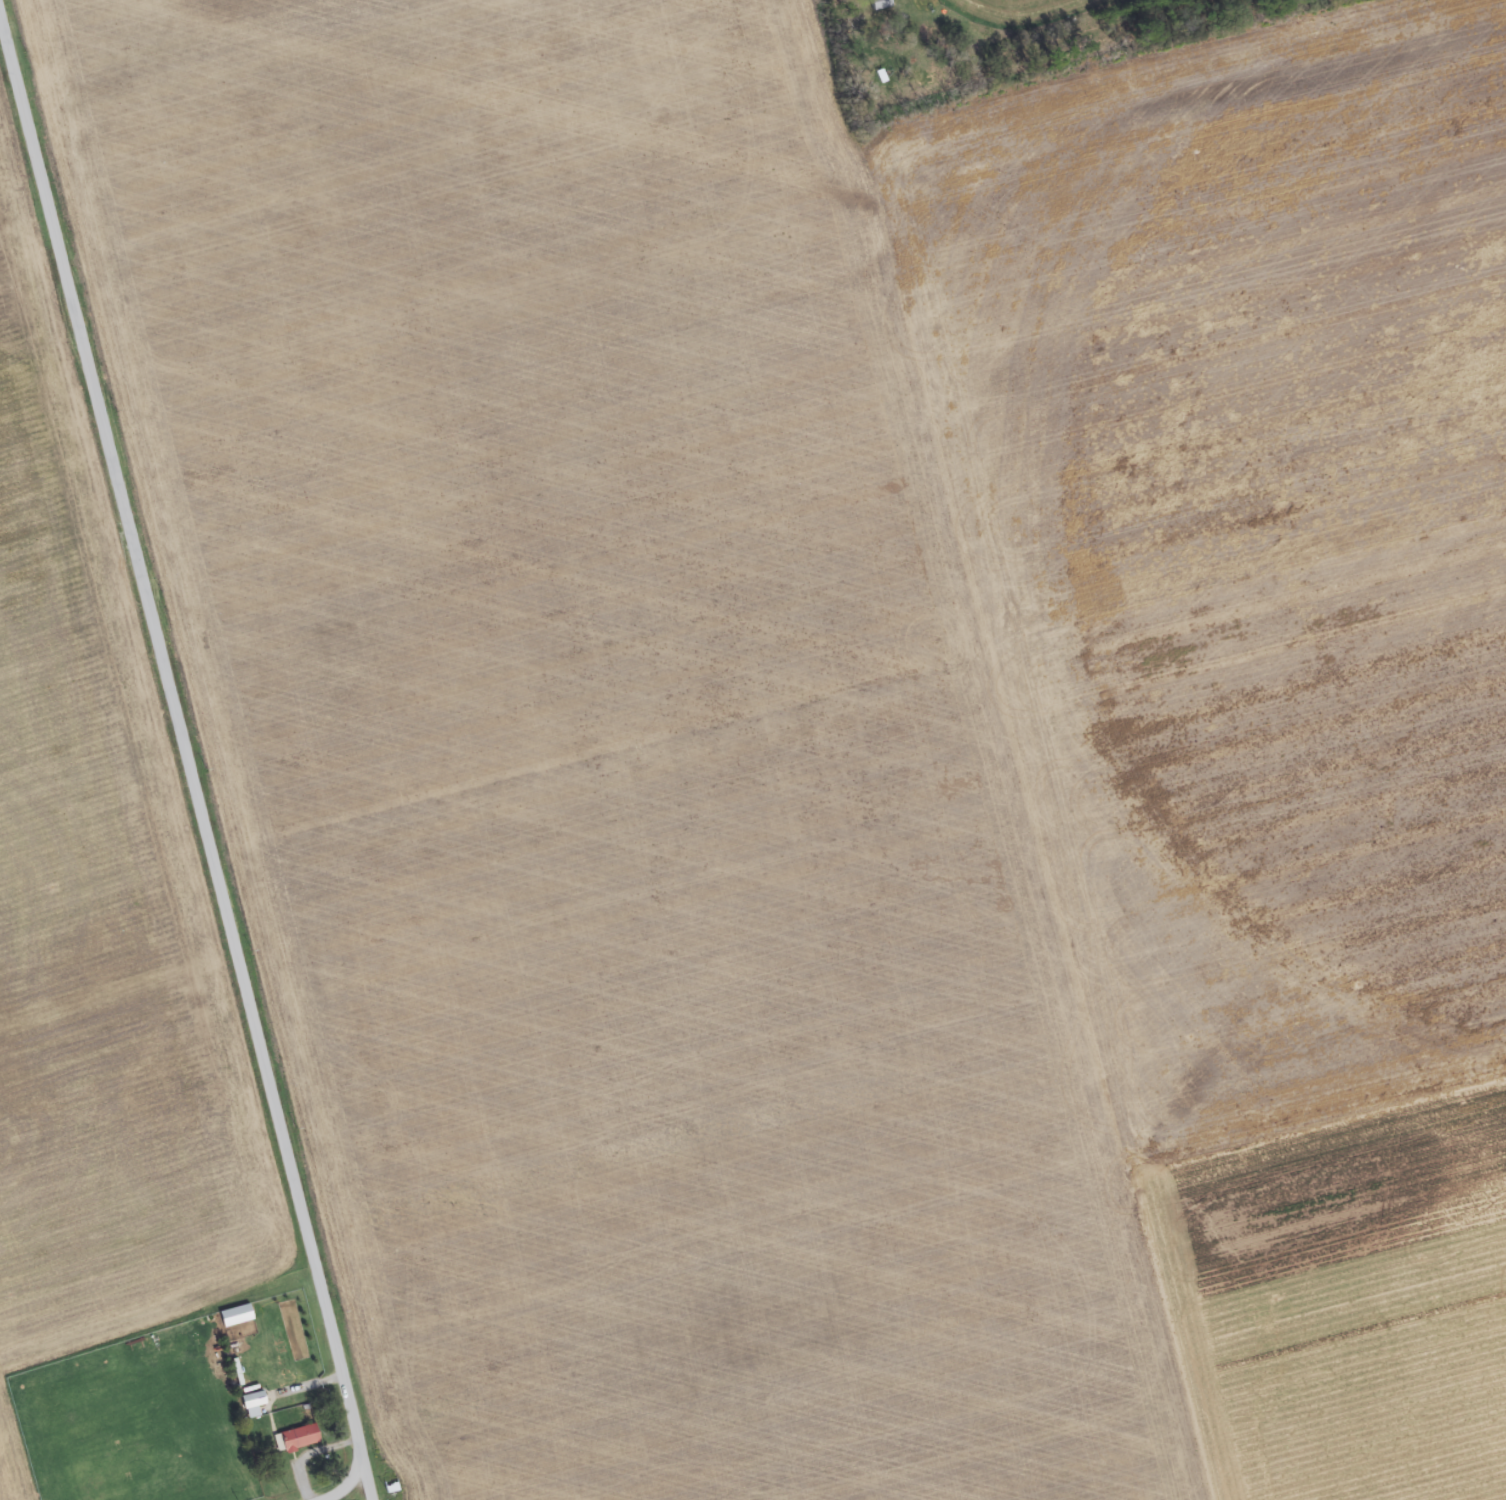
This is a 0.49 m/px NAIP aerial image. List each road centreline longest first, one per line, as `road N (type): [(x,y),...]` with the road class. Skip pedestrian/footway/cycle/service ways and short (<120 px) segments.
road 1 (residential): [(365,1499),(0,25)]

